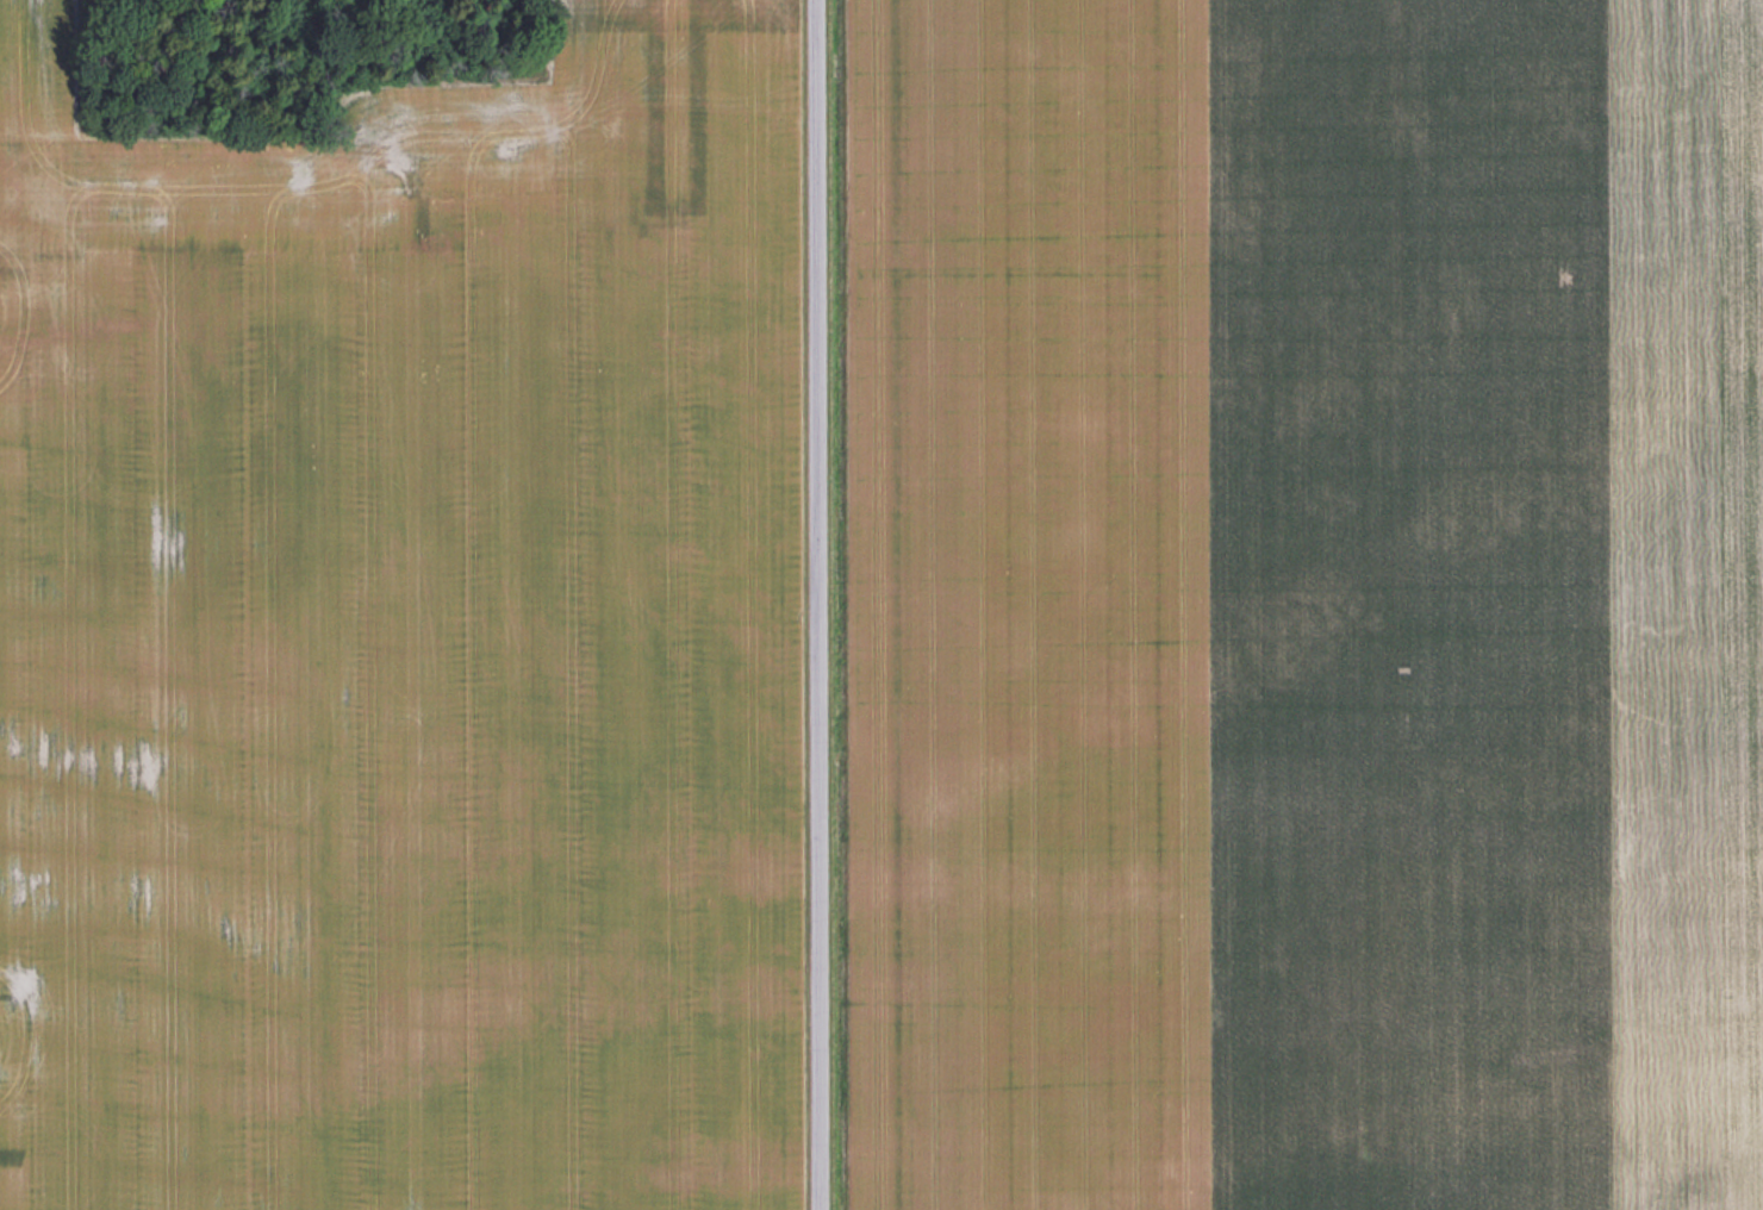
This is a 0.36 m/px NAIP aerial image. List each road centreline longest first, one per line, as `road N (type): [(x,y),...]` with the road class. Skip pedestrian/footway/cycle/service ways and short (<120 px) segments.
road 1 (residential): [(822,1209),(816,0)]

